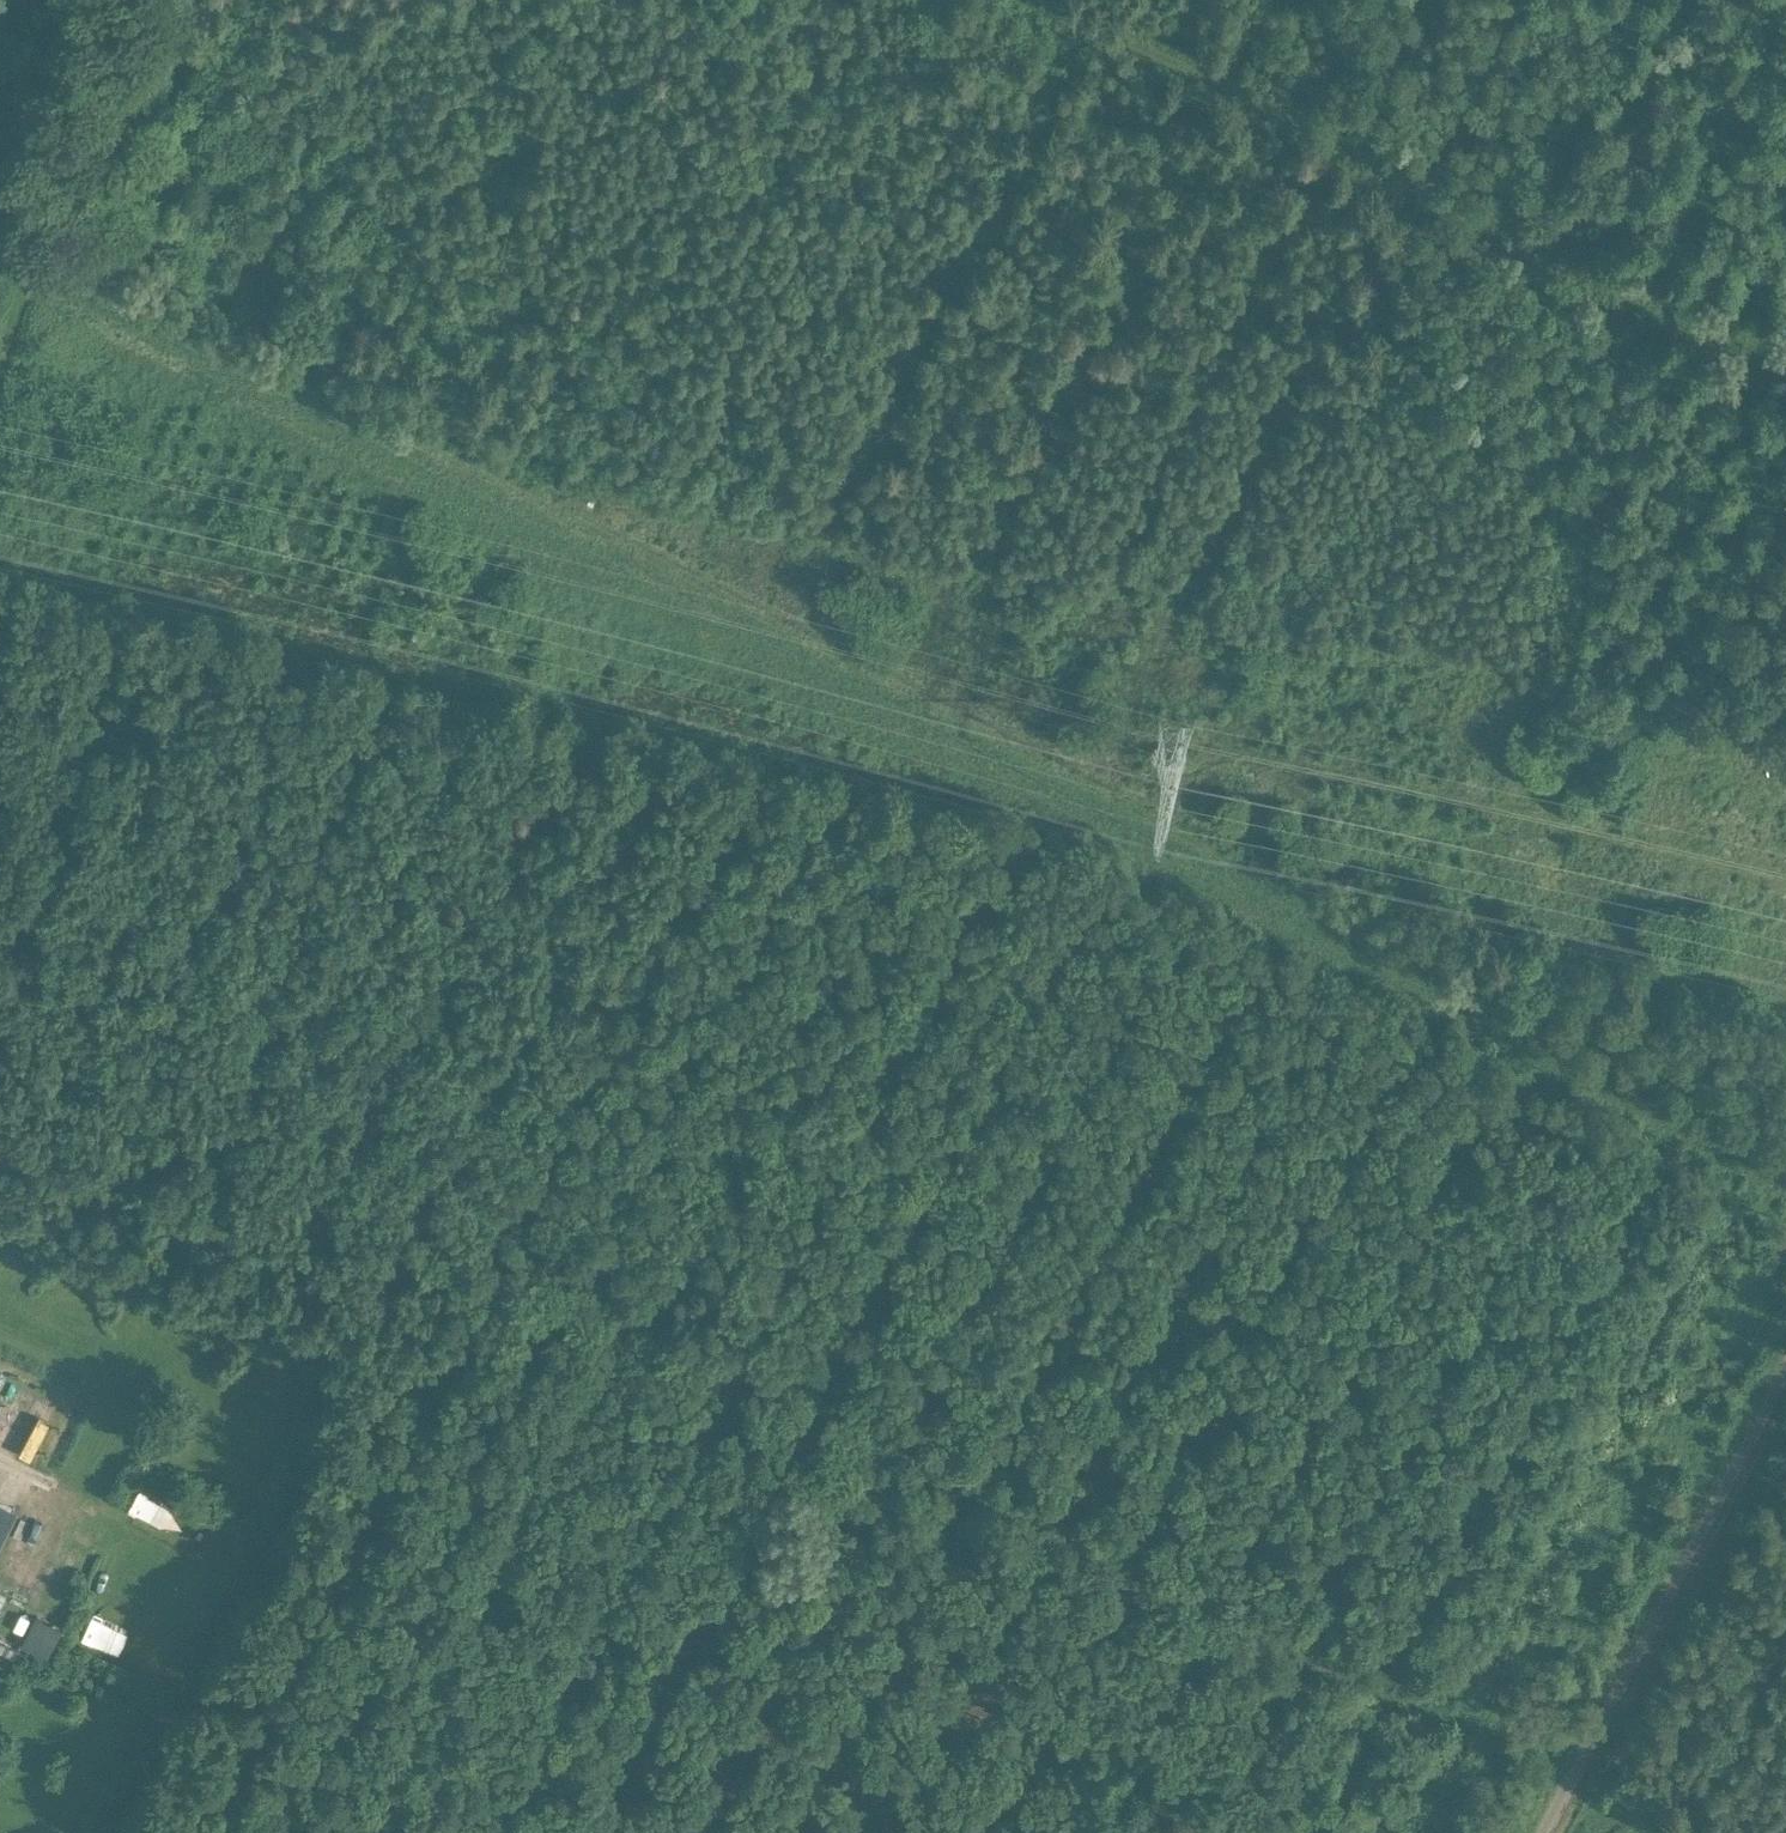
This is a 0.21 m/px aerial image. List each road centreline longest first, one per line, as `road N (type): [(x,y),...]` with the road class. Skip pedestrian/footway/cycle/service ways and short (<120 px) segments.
road 1 (track): [(186,0),(120,220),(23,282),(1785,1184)]
road 2 (track): [(1034,0),(1785,358)]
road 3 (unclassified): [(1546,1832),(1785,1366)]

